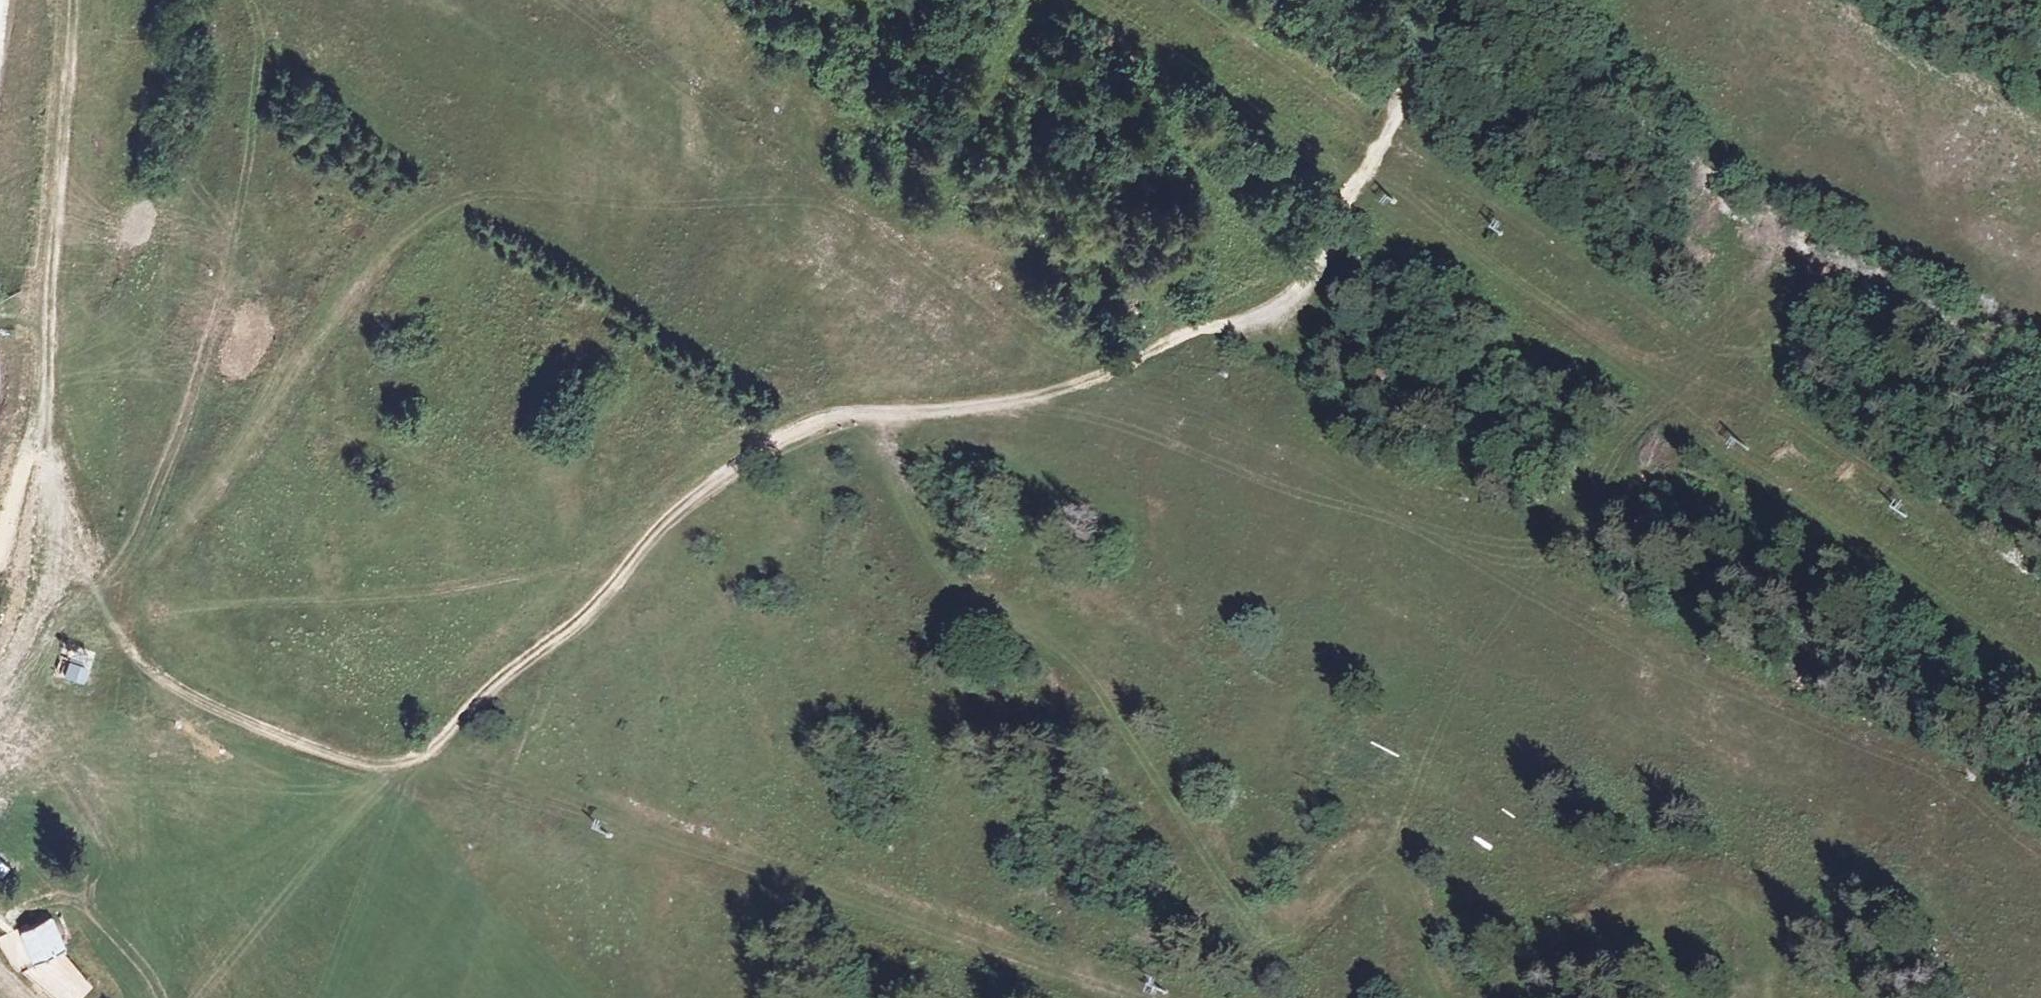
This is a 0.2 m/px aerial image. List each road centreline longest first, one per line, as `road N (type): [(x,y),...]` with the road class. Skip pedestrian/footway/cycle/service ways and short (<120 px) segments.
road 1 (track): [(1451,0),(1299,296),(1251,319),(1192,327),(1103,372),(1011,401),(866,412),(792,429),(686,498),(593,603),(405,763),(339,755),(165,681),(142,659),(107,558),(92,547),(69,542),(0,559)]
road 2 (track): [(0,645),(36,573),(73,0)]

